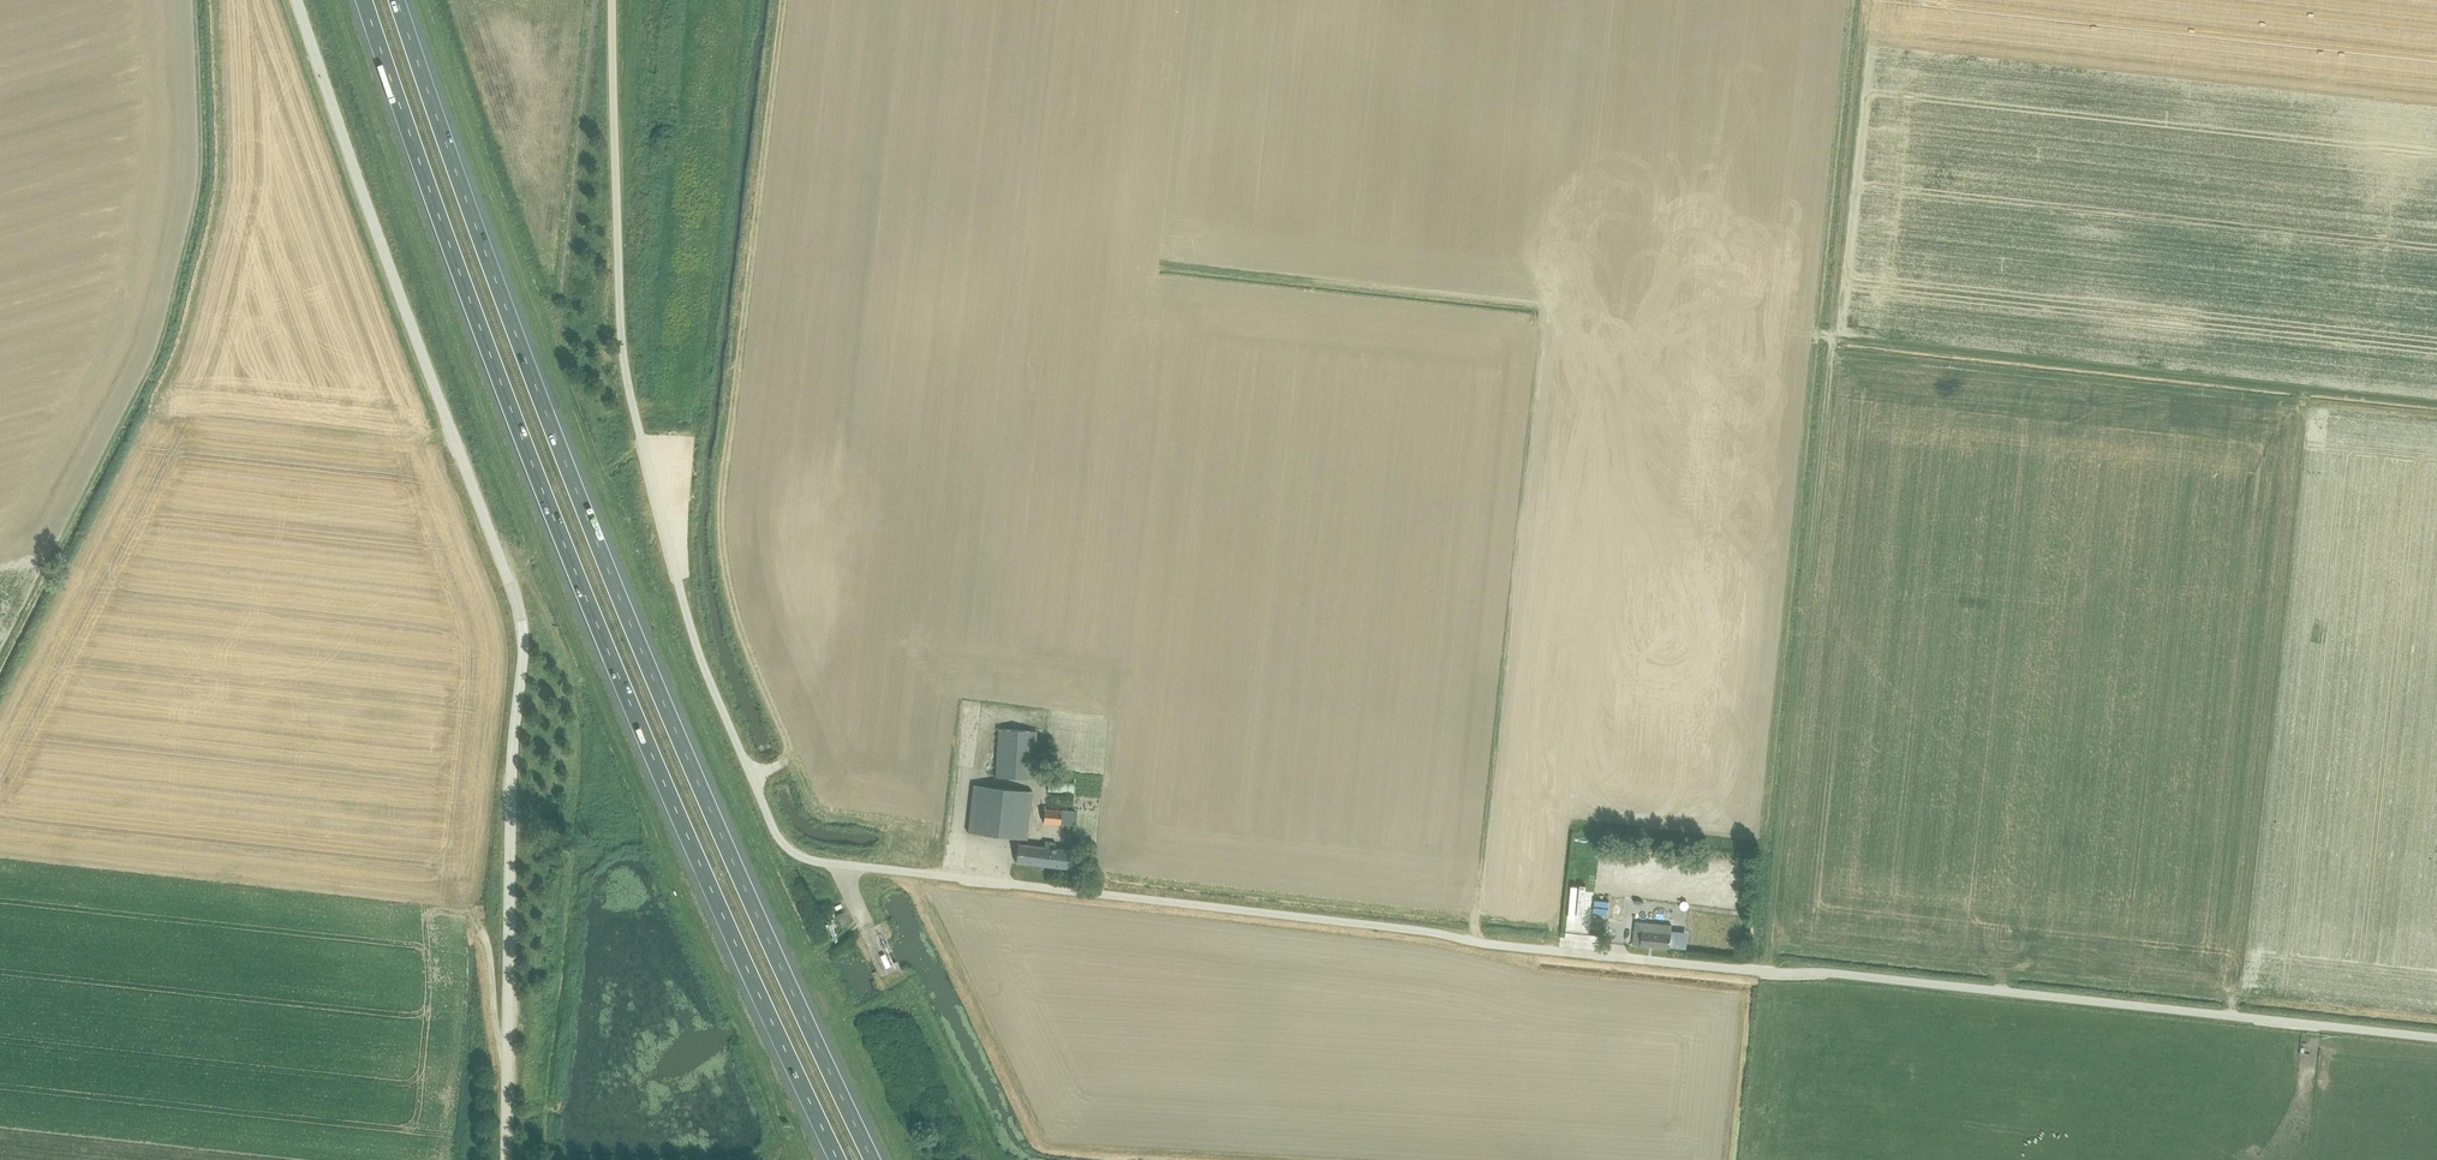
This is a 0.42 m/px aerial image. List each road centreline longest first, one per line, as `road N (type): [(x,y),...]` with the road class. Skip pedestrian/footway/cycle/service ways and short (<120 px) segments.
road 1 (unclassified): [(2436,1037),(1499,945),(811,862),(787,847),(770,823),(697,638),(636,416),(620,307),(612,0)]
road 2 (motorway): [(873,1159),(615,587),(397,0)]
road 3 (motorway): [(364,0),(597,623),(688,840),(838,1159)]
road 4 (tertiary): [(506,1159),(512,761),(523,624),(299,0)]
road 5 (track): [(596,0),(563,291)]

